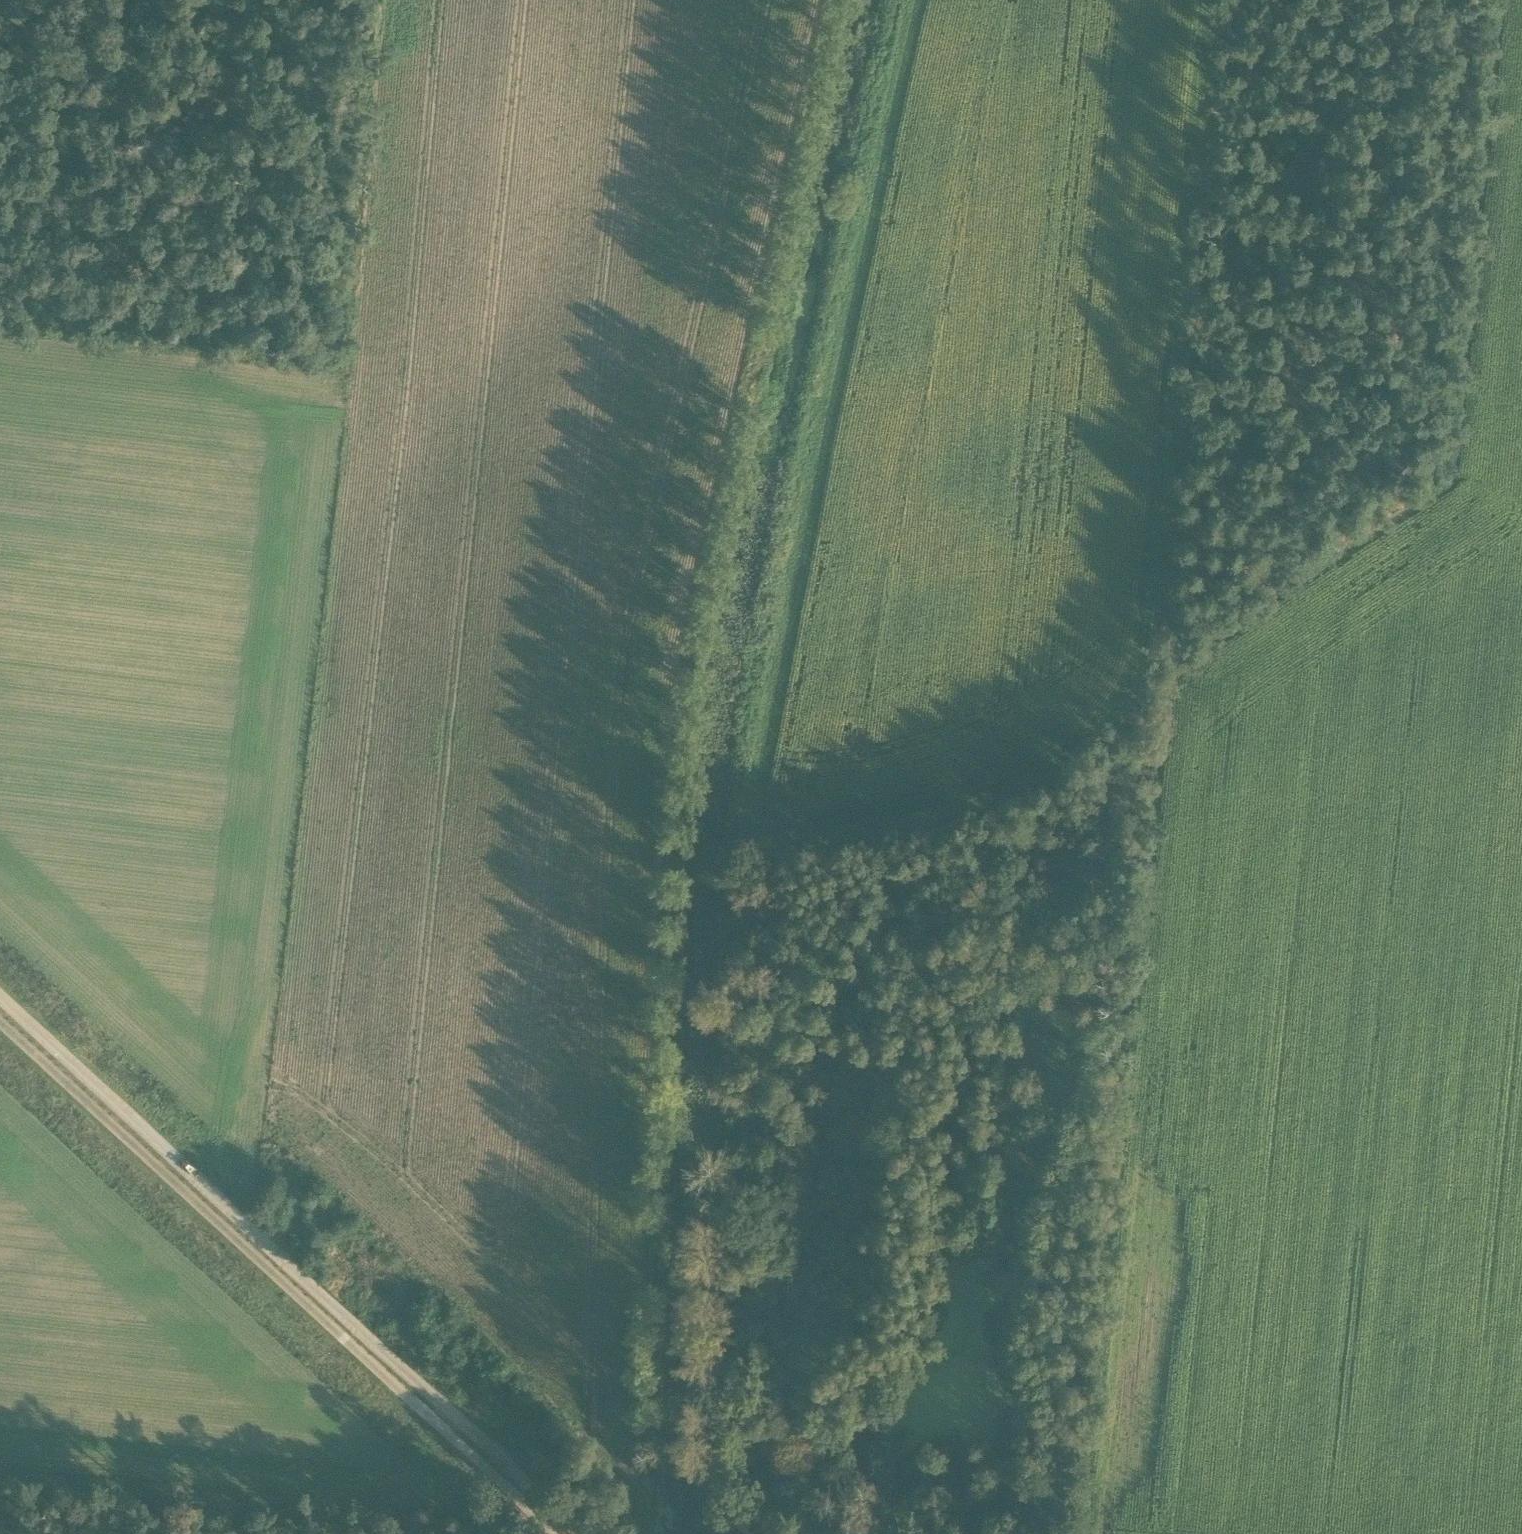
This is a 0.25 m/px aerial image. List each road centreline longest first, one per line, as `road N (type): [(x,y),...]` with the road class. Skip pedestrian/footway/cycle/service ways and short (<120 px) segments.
road 1 (track): [(0,996),(511,1470),(545,1522)]

